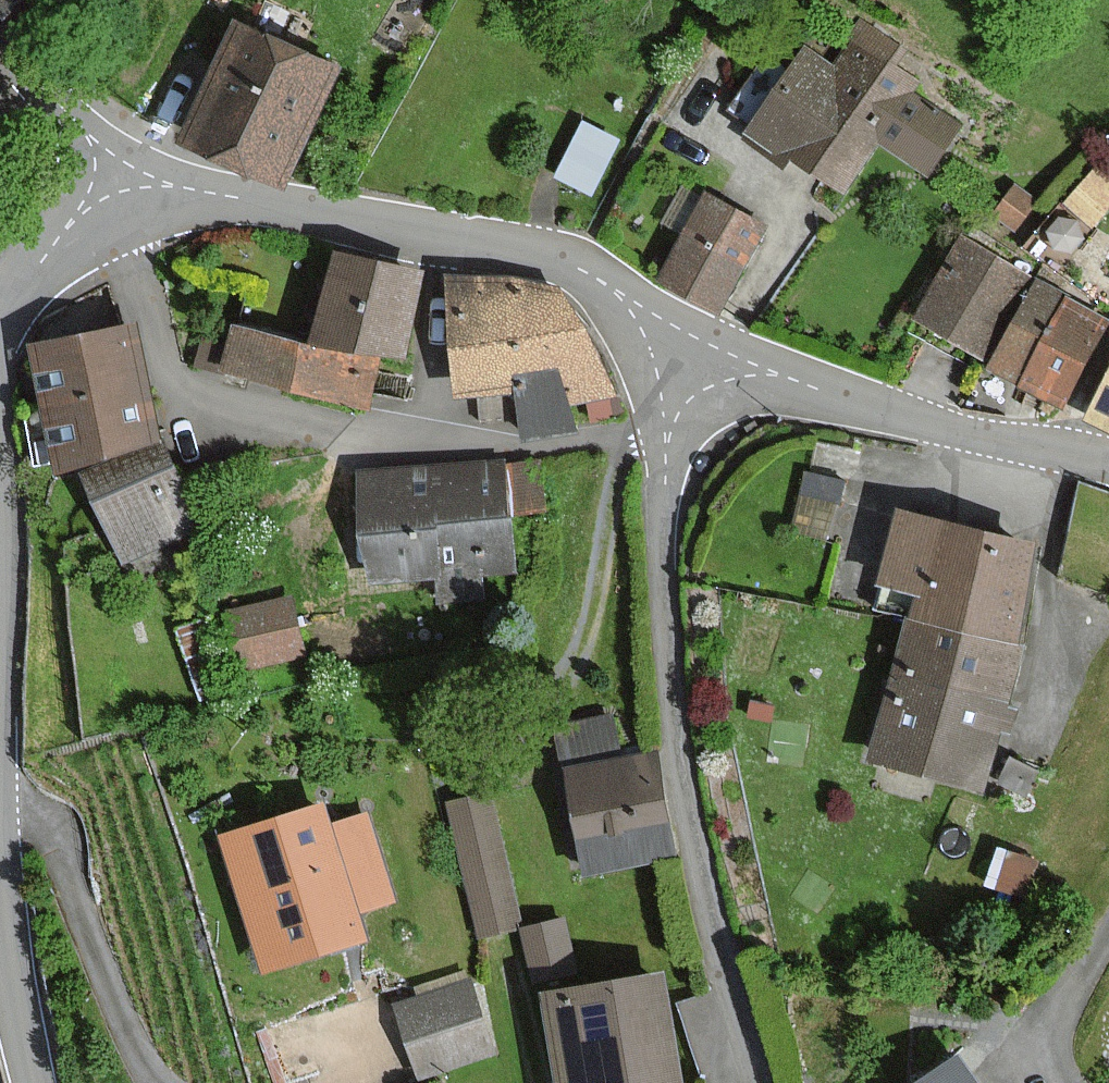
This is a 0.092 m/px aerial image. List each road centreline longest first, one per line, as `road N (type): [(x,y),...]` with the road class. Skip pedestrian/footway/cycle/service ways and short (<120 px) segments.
road 1 (residential): [(756,1082),(691,822),(664,623),(665,434),(685,336)]
road 2 (residential): [(685,336),(579,266),(532,250),(291,213),(188,188),(132,186)]
road 3 (residential): [(1108,466),(811,393),(685,336)]
road 4 (unclassified): [(132,186),(50,253),(0,337)]
road 5 (residential): [(132,186),(0,39)]
road 6 (residential): [(1108,920),(1044,1043),(1056,1082)]
road 7 (unclassified): [(0,930),(36,1082)]

